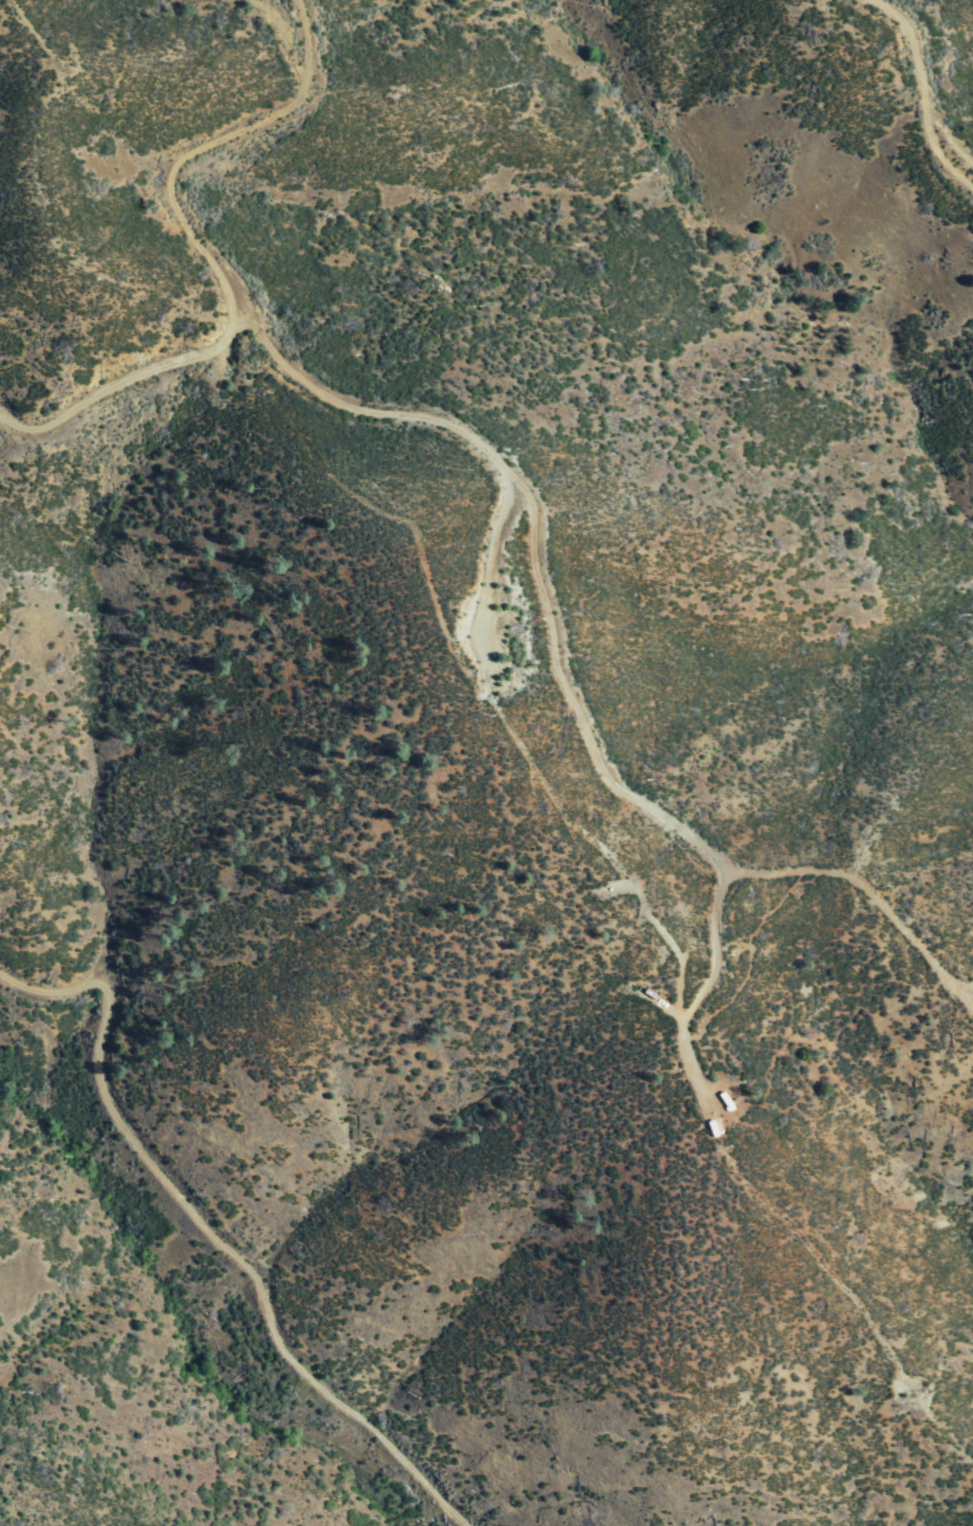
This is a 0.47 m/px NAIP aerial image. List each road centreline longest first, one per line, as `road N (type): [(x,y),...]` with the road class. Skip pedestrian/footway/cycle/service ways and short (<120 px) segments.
road 1 (residential): [(972,197),(903,119),(891,11),(869,0)]

